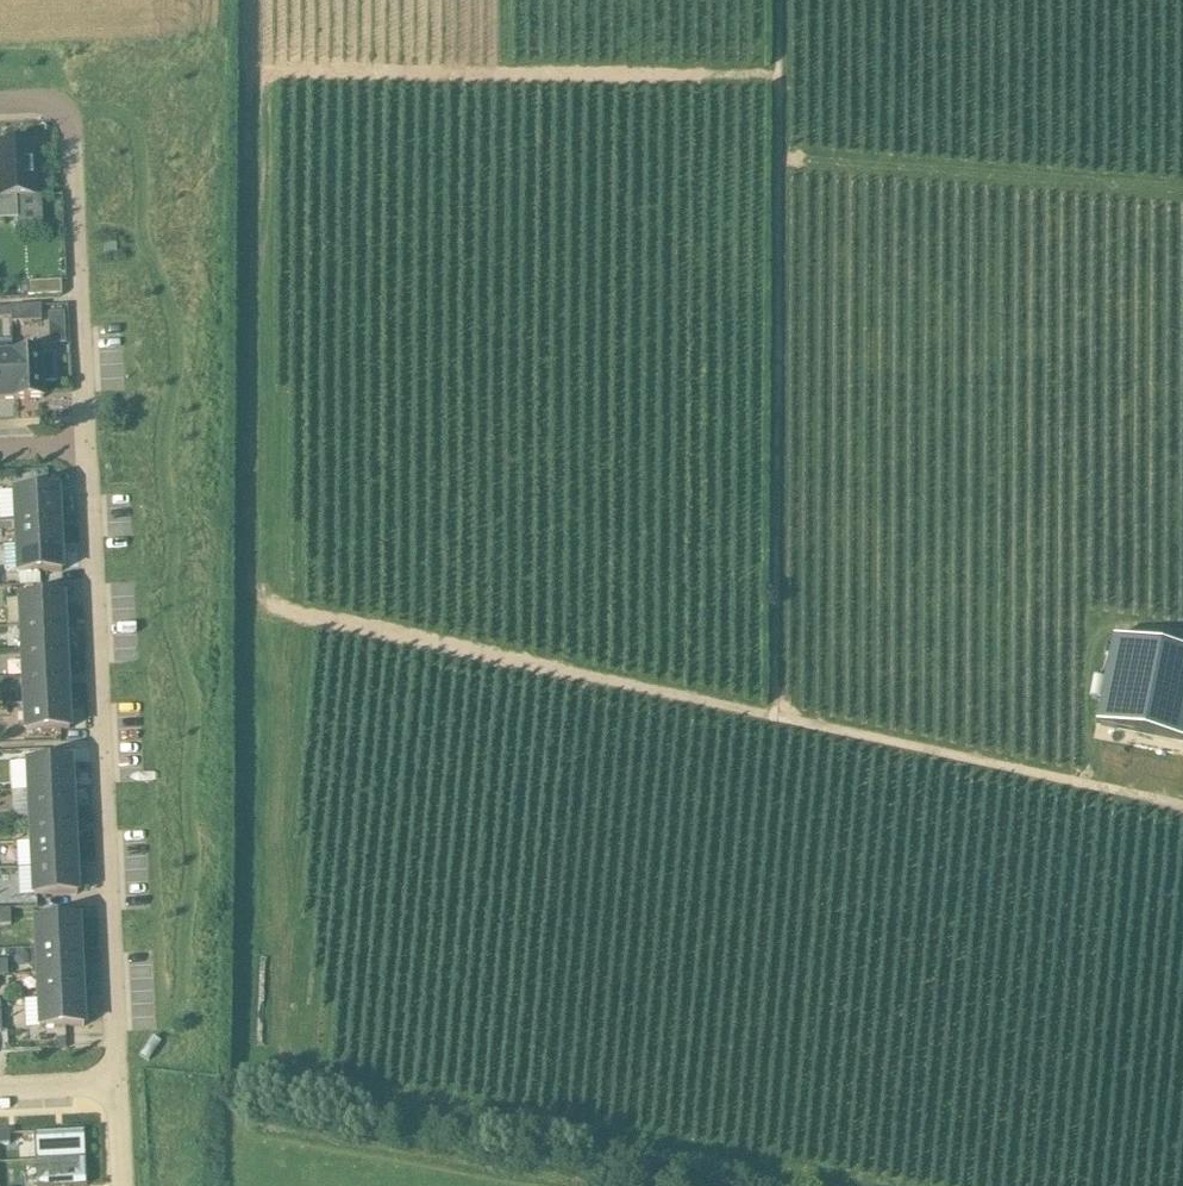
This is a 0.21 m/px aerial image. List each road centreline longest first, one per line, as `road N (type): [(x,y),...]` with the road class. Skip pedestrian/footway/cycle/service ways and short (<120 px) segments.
road 1 (residential): [(87,446),(117,1082)]
road 2 (residential): [(0,102),(51,100),(65,104),(72,122),(87,446)]

